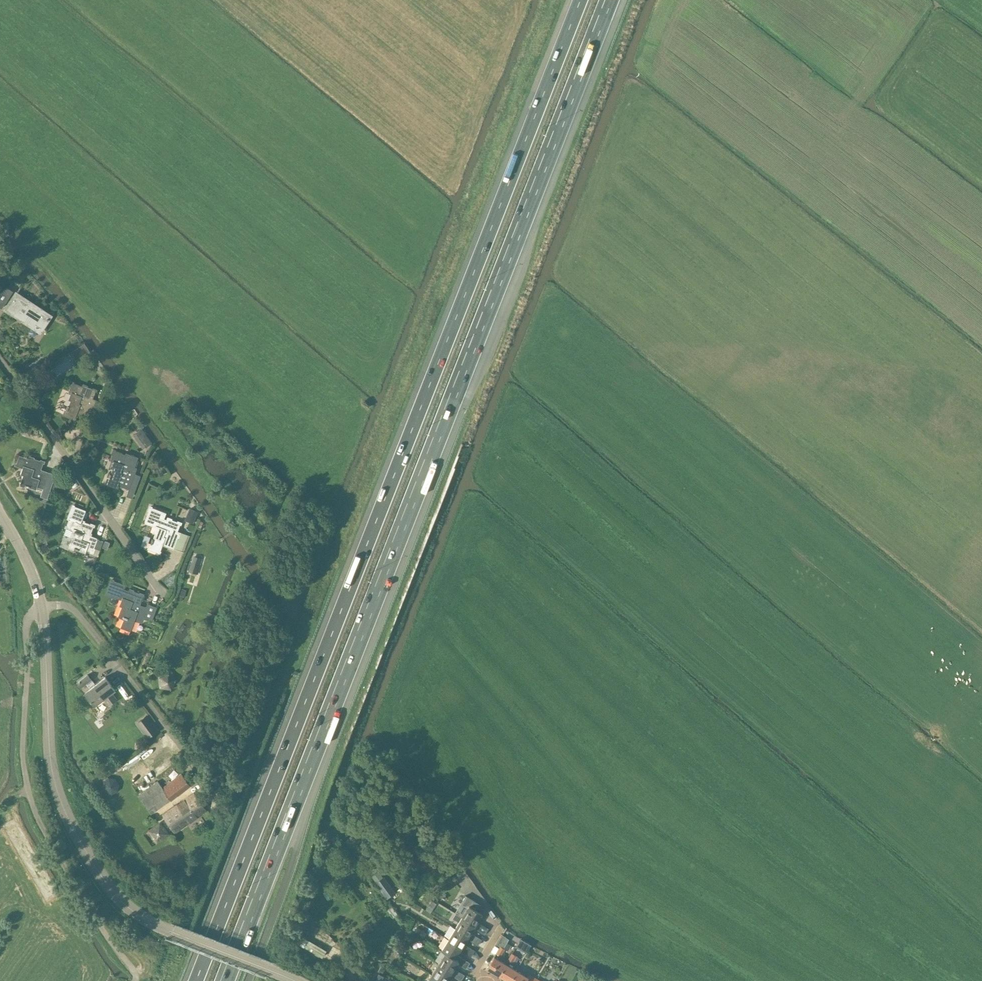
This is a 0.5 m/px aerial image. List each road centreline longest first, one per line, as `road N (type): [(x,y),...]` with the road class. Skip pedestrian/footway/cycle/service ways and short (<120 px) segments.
road 1 (motorway): [(224,980),(607,0)]
road 2 (motorway): [(580,0),(241,867)]
road 3 (tertiary): [(296,980),(151,923),(98,871),(55,785),(44,610)]
road 4 (track): [(135,980),(42,828),(28,786),(26,622),(44,610)]
road 5 (residential): [(163,594),(0,361)]
road 6 (residential): [(219,800),(76,612),(61,605),(44,610)]
road 7 (motorway): [(241,867),(175,980)]
road 8 (motorway): [(241,867),(197,980)]

